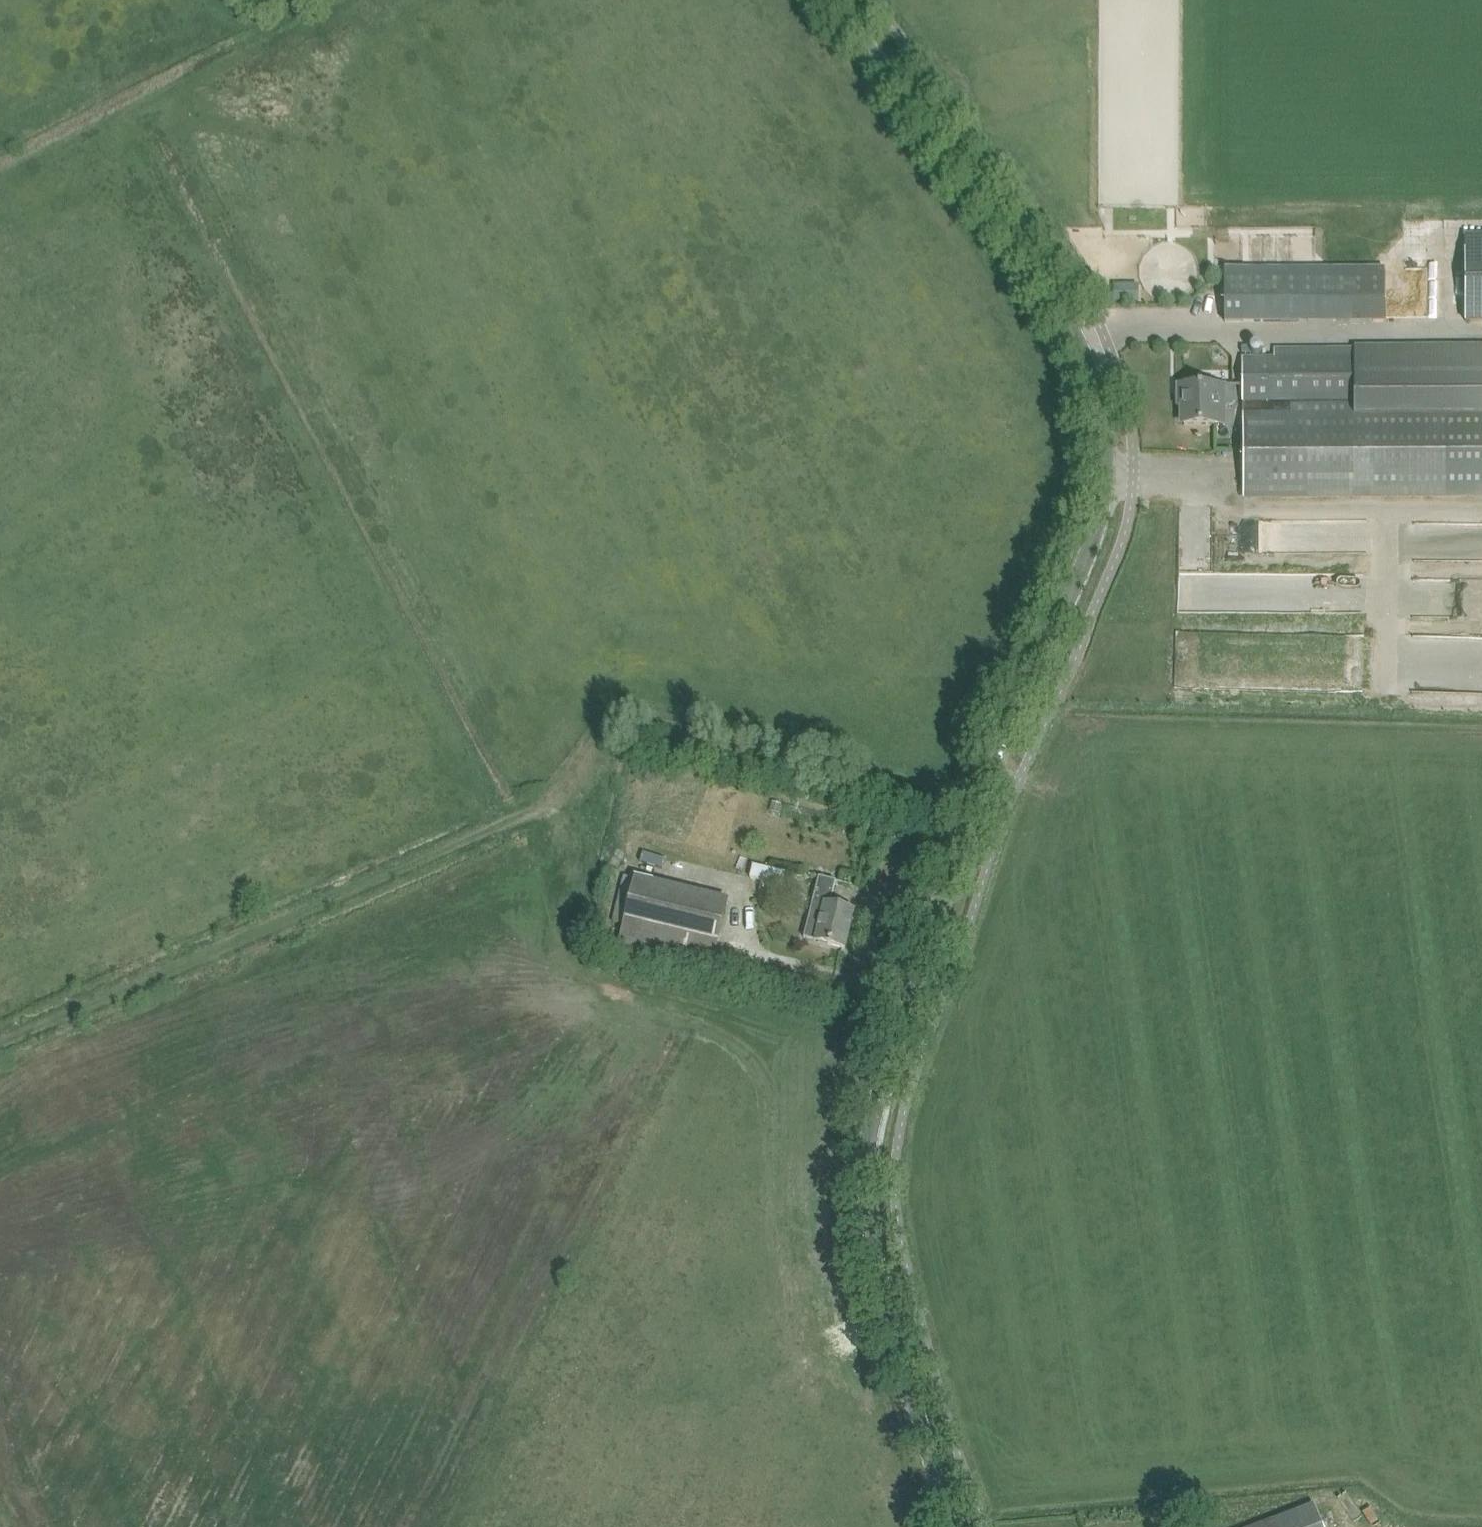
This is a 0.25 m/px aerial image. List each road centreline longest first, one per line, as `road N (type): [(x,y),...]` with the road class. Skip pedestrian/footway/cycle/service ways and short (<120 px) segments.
road 1 (tertiary): [(959,1526),(878,1274),(867,1183),(881,1106),(992,778),(1103,505),(1105,438),(1090,372),(824,0)]

